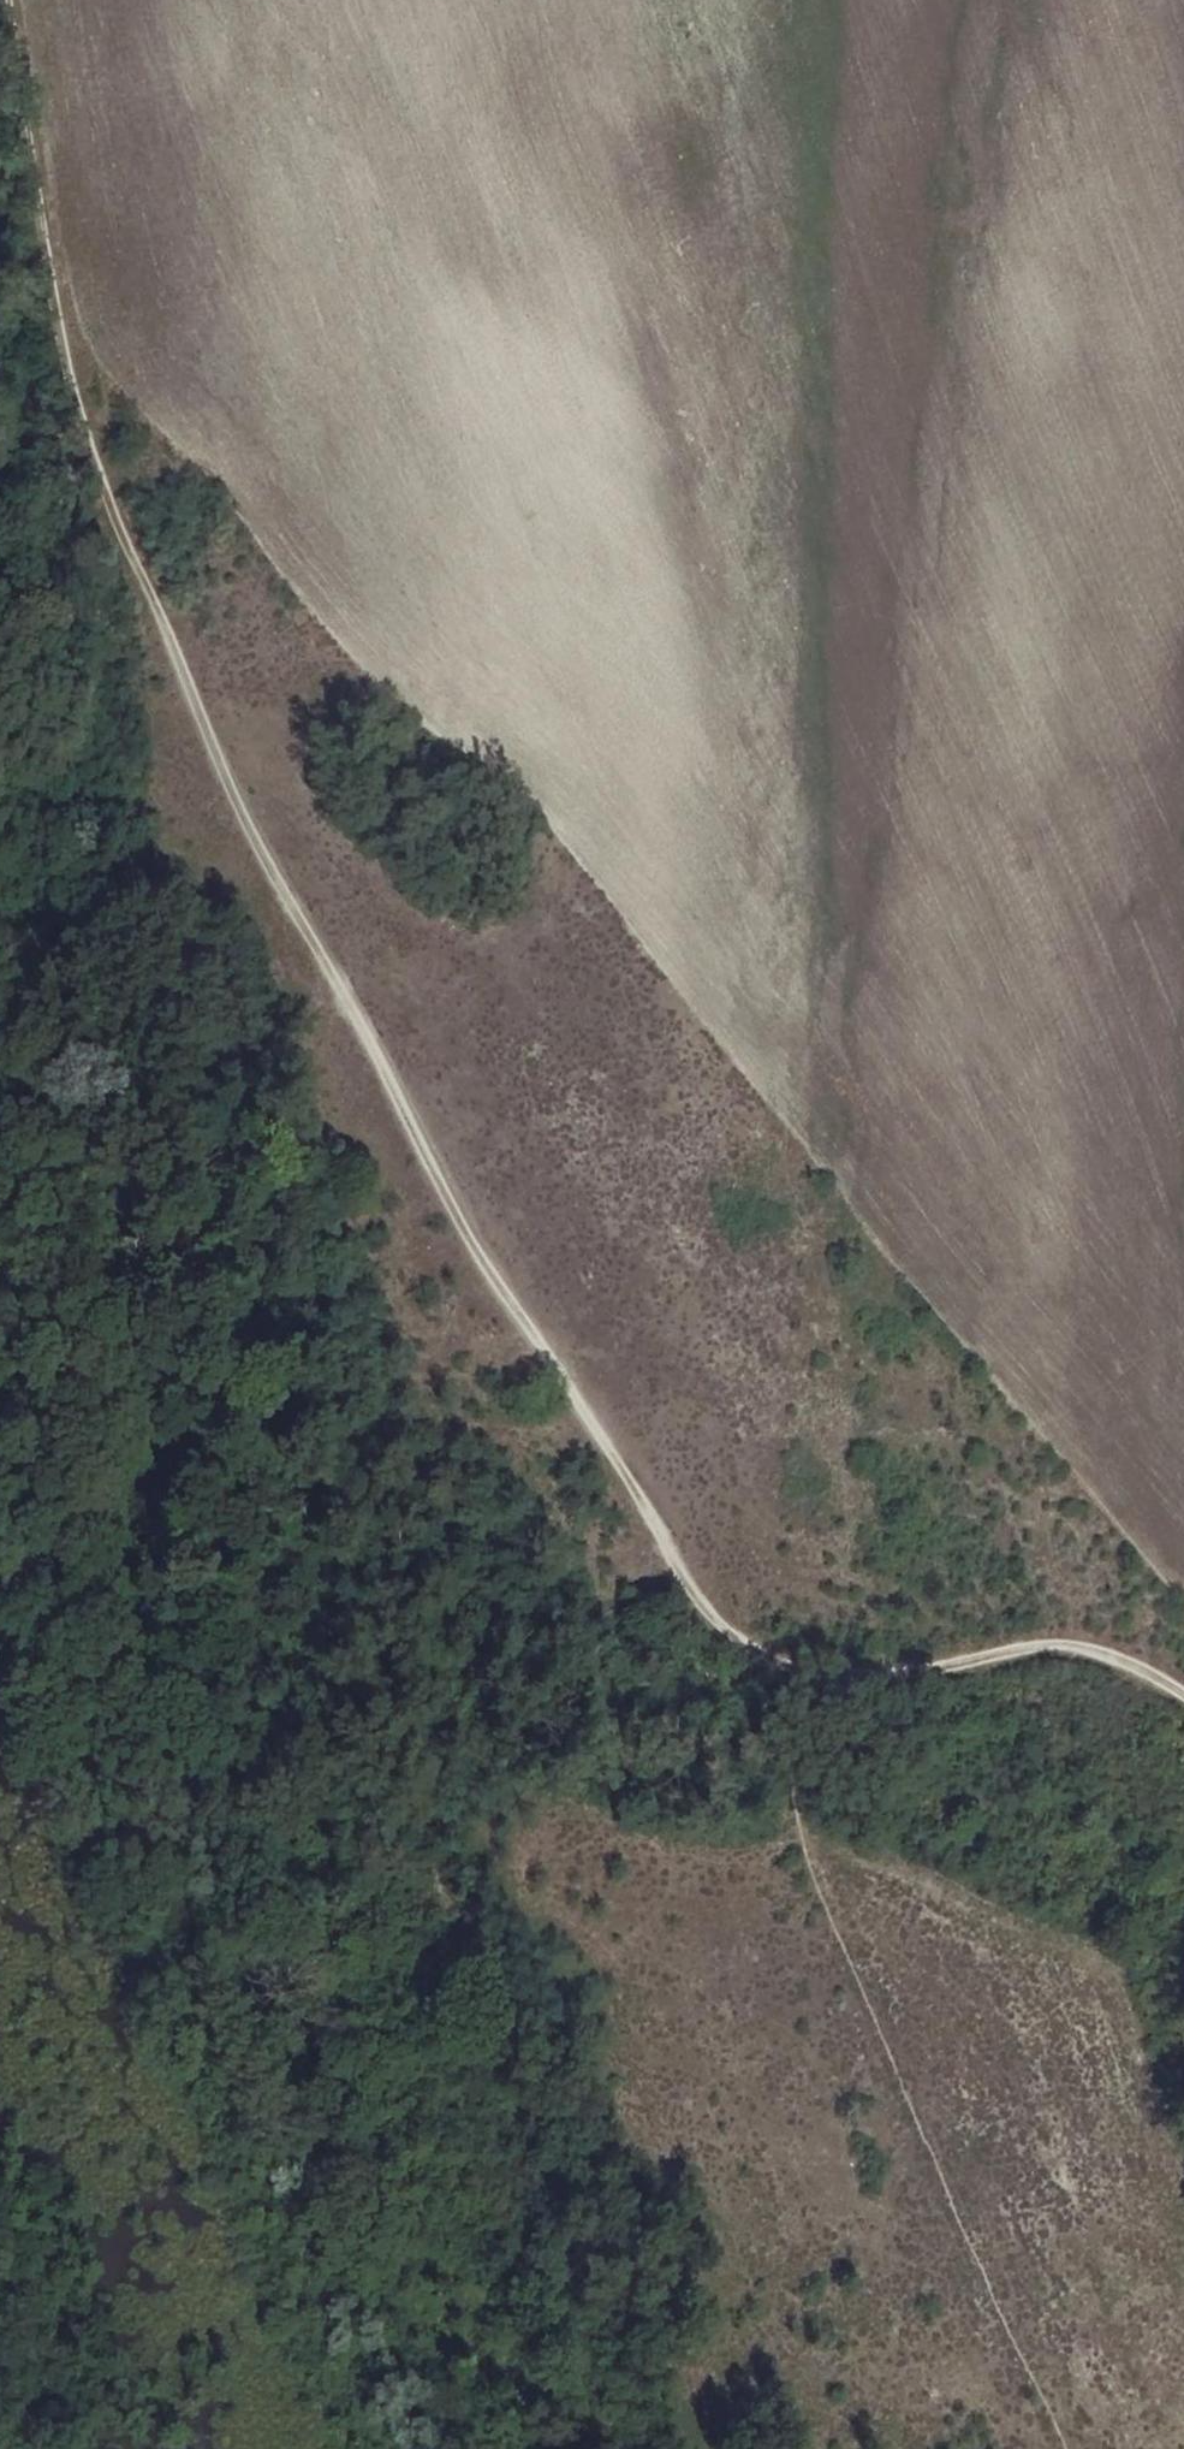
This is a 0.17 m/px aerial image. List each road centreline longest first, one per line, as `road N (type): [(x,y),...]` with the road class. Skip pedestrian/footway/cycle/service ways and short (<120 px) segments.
road 1 (track): [(1183,1700),(1091,1650),(1036,1646),(856,1684),(785,1678),(721,1635),(456,1217),(246,830),(81,448),(11,122),(0,31)]

